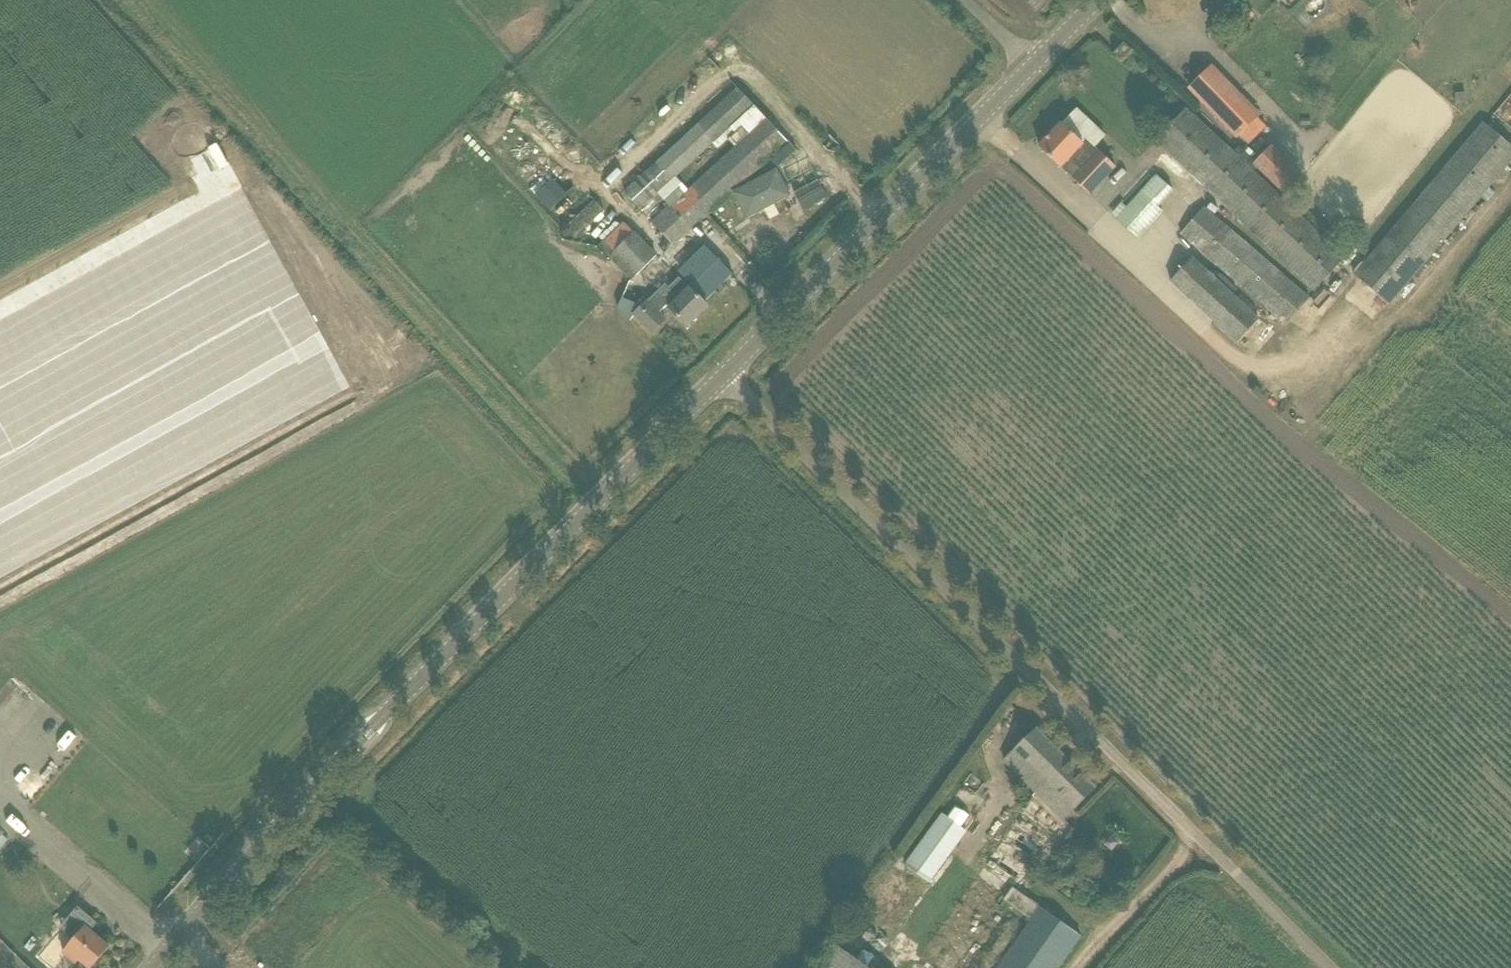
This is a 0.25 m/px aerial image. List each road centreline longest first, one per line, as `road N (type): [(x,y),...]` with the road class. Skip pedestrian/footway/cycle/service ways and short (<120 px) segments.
road 1 (residential): [(1318,967),(719,381)]
road 2 (tertiary): [(162,967),(302,807),(719,381)]
road 3 (tertiary): [(719,381),(1028,71)]

